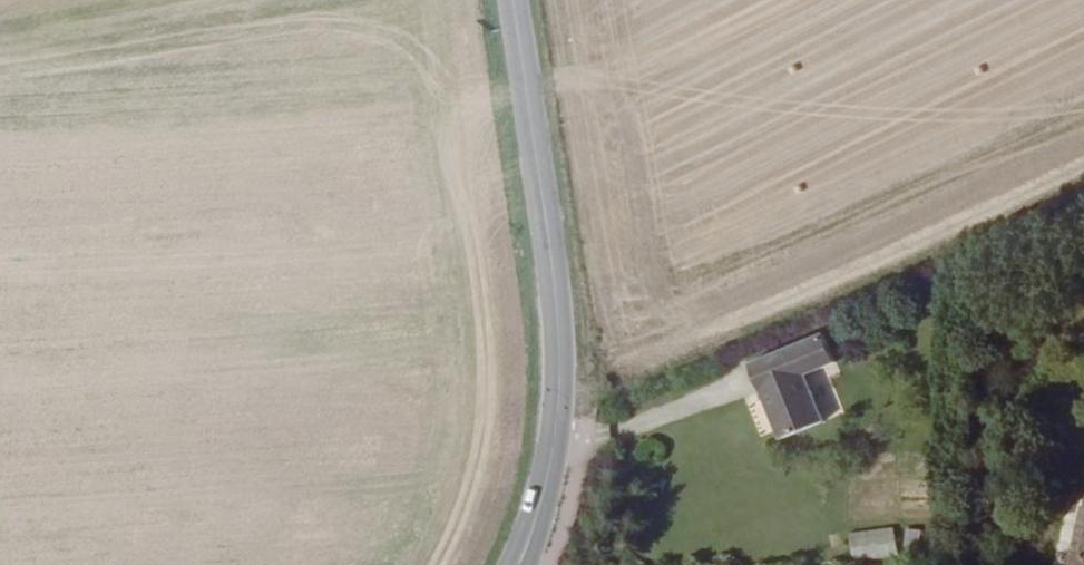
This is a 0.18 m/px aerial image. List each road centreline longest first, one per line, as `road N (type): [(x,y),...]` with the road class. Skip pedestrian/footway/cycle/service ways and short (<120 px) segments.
road 1 (tertiary): [(523,564),(540,529),(560,403),(513,0)]

